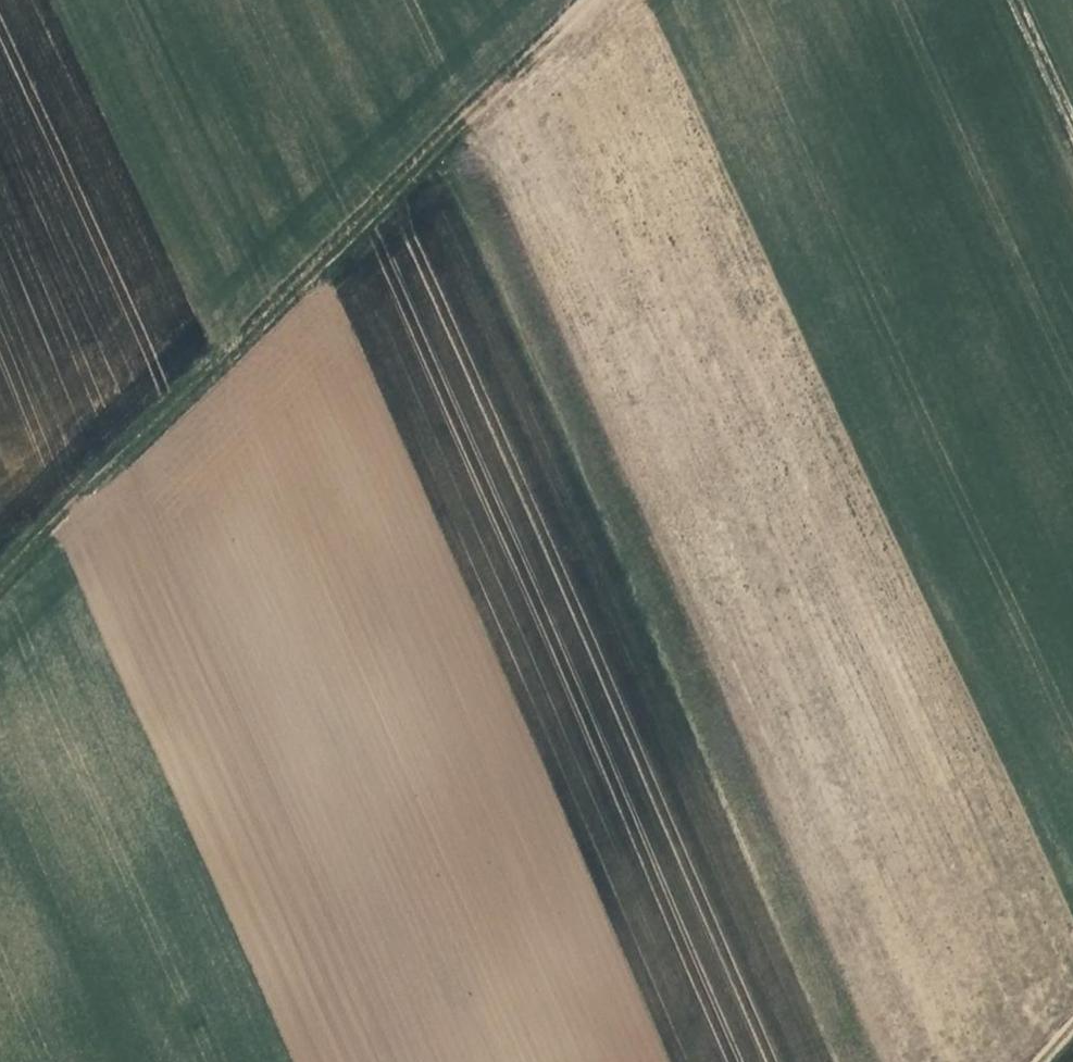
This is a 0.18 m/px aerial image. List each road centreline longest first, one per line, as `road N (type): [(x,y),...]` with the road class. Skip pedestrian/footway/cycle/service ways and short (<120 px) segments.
road 1 (track): [(0,577),(589,0)]
road 2 (track): [(1072,125),(1014,0)]

